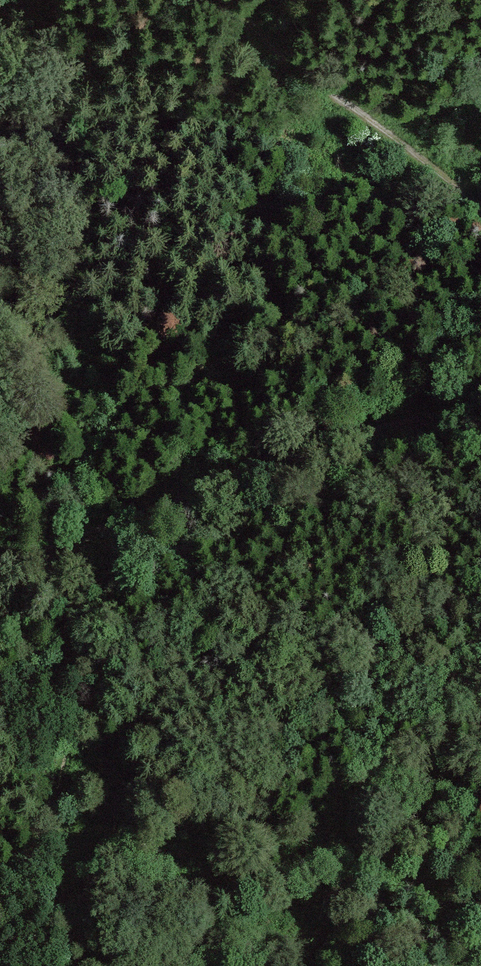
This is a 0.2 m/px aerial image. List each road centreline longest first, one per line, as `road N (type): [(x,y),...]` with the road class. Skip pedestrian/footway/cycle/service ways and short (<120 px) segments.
road 1 (track): [(0,572),(345,446),(480,410)]
road 2 (track): [(63,549),(60,676),(74,727),(57,826),(71,942),(66,965)]
road 3 (track): [(226,0),(480,208)]

